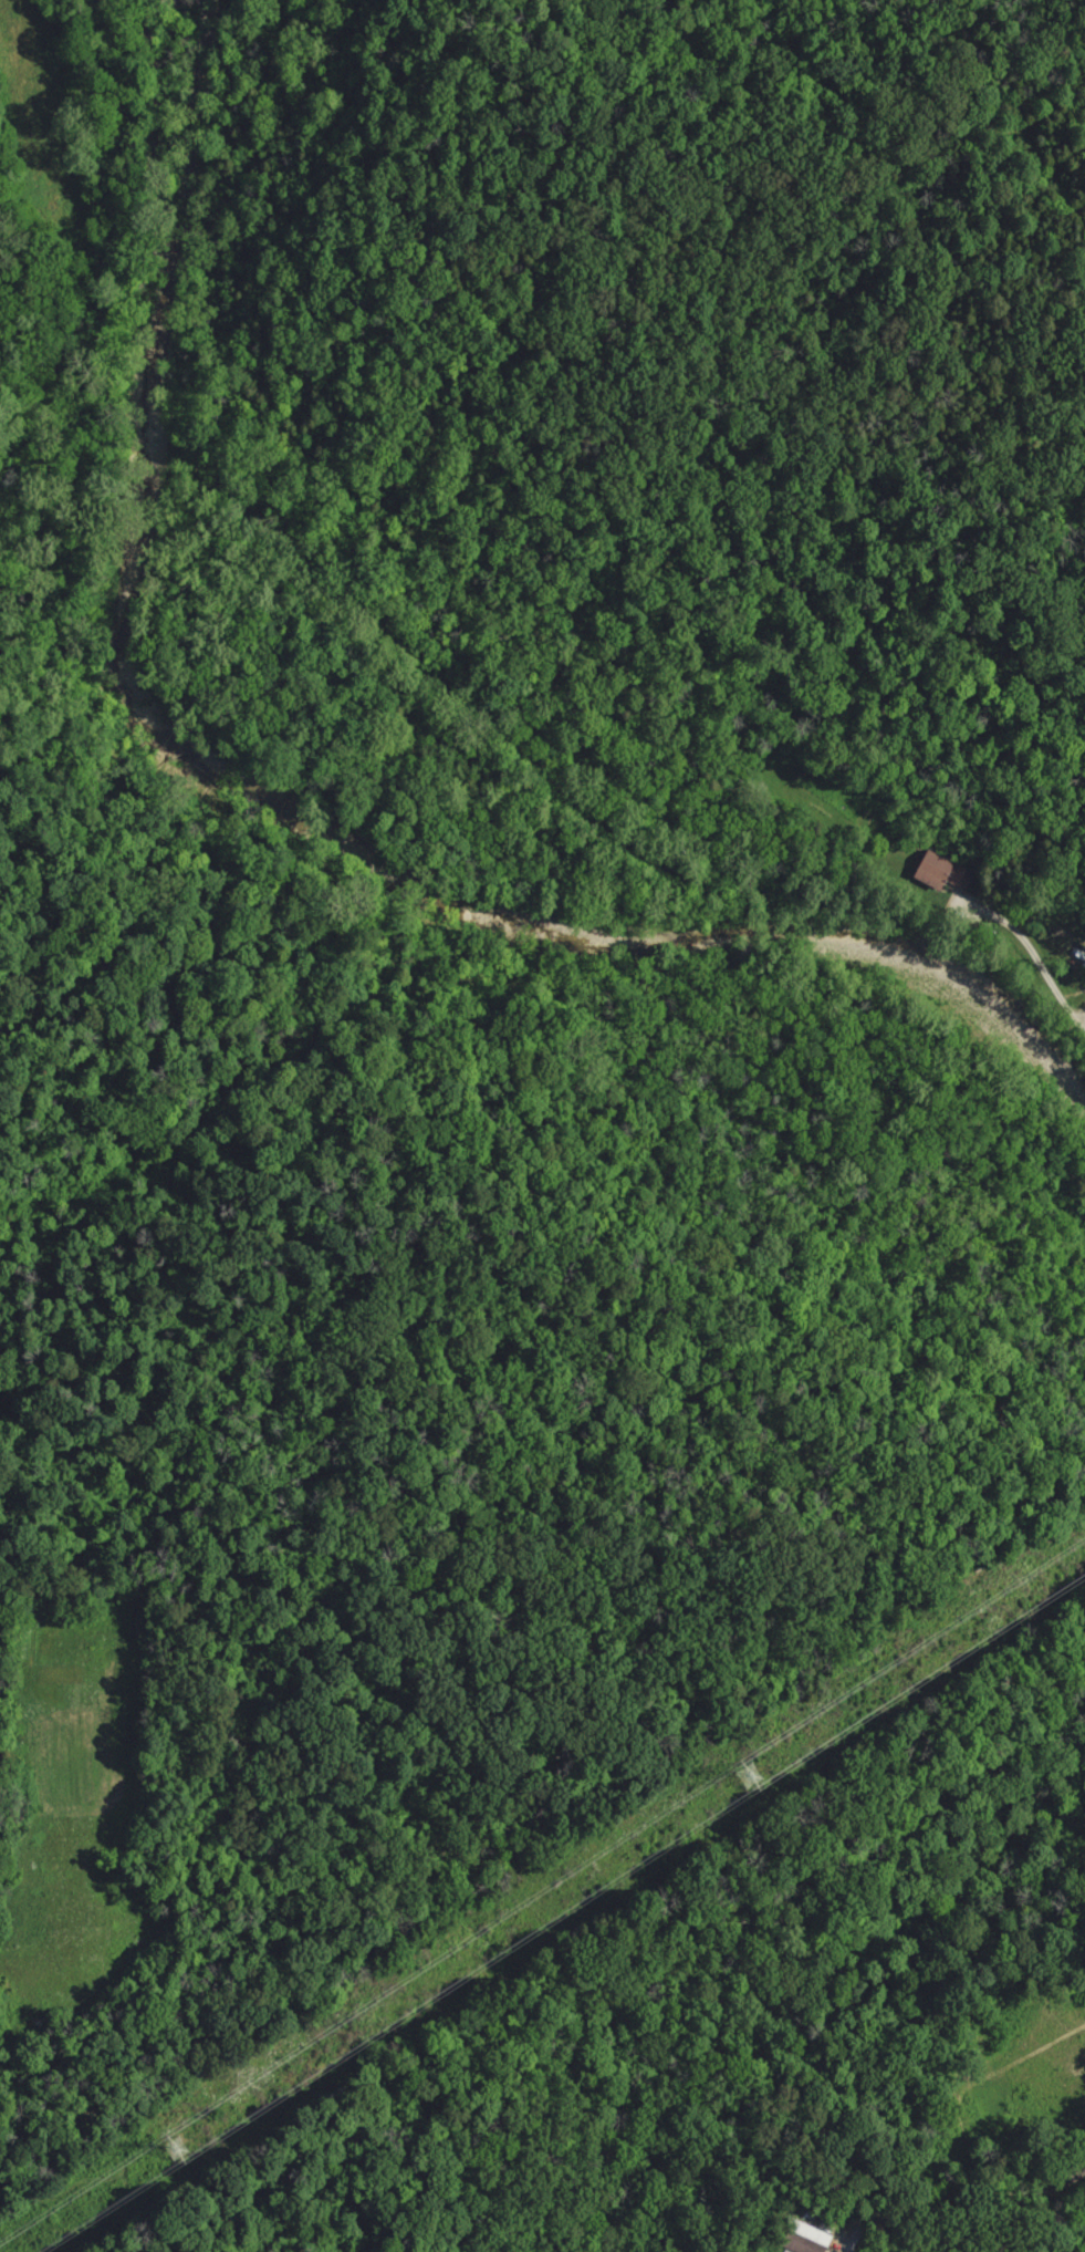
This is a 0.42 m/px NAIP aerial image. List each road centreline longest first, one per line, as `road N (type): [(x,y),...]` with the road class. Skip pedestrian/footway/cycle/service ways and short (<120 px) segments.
road 1 (residential): [(1084,1148),(1044,1109),(970,983),(926,943)]

